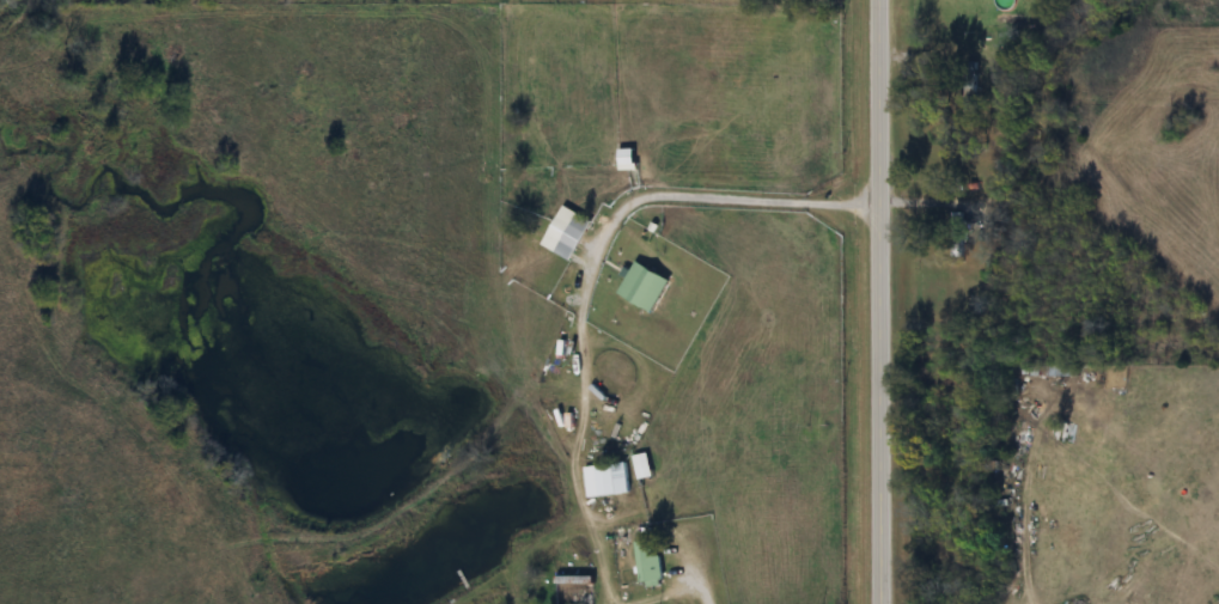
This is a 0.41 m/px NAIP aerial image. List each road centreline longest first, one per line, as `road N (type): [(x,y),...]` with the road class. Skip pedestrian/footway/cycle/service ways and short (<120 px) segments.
road 1 (secondary): [(873,603),(869,0)]

